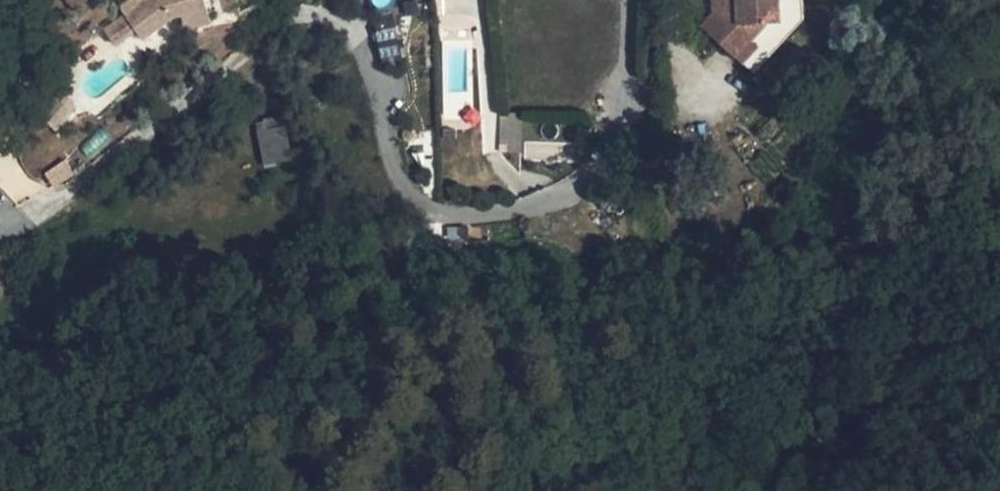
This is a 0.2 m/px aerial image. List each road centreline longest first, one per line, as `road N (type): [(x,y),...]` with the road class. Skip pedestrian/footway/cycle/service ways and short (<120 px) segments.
road 1 (residential): [(617,123),(631,0)]

